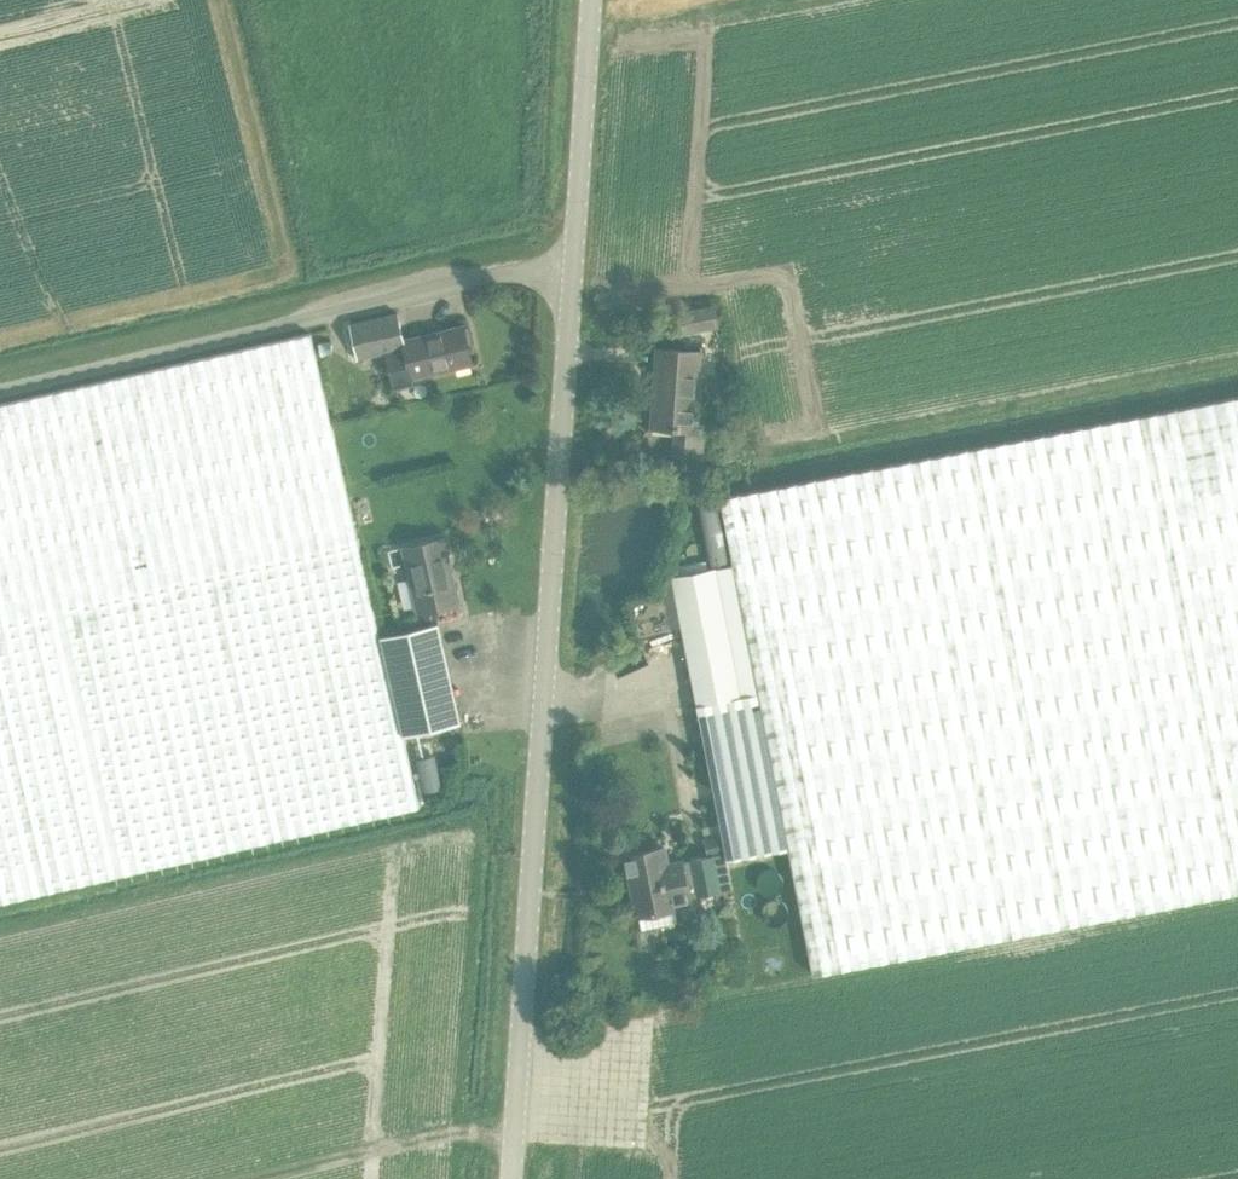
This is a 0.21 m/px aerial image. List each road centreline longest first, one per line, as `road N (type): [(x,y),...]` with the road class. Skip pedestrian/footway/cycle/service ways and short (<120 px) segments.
road 1 (unclassified): [(511,1178),(592,0)]

